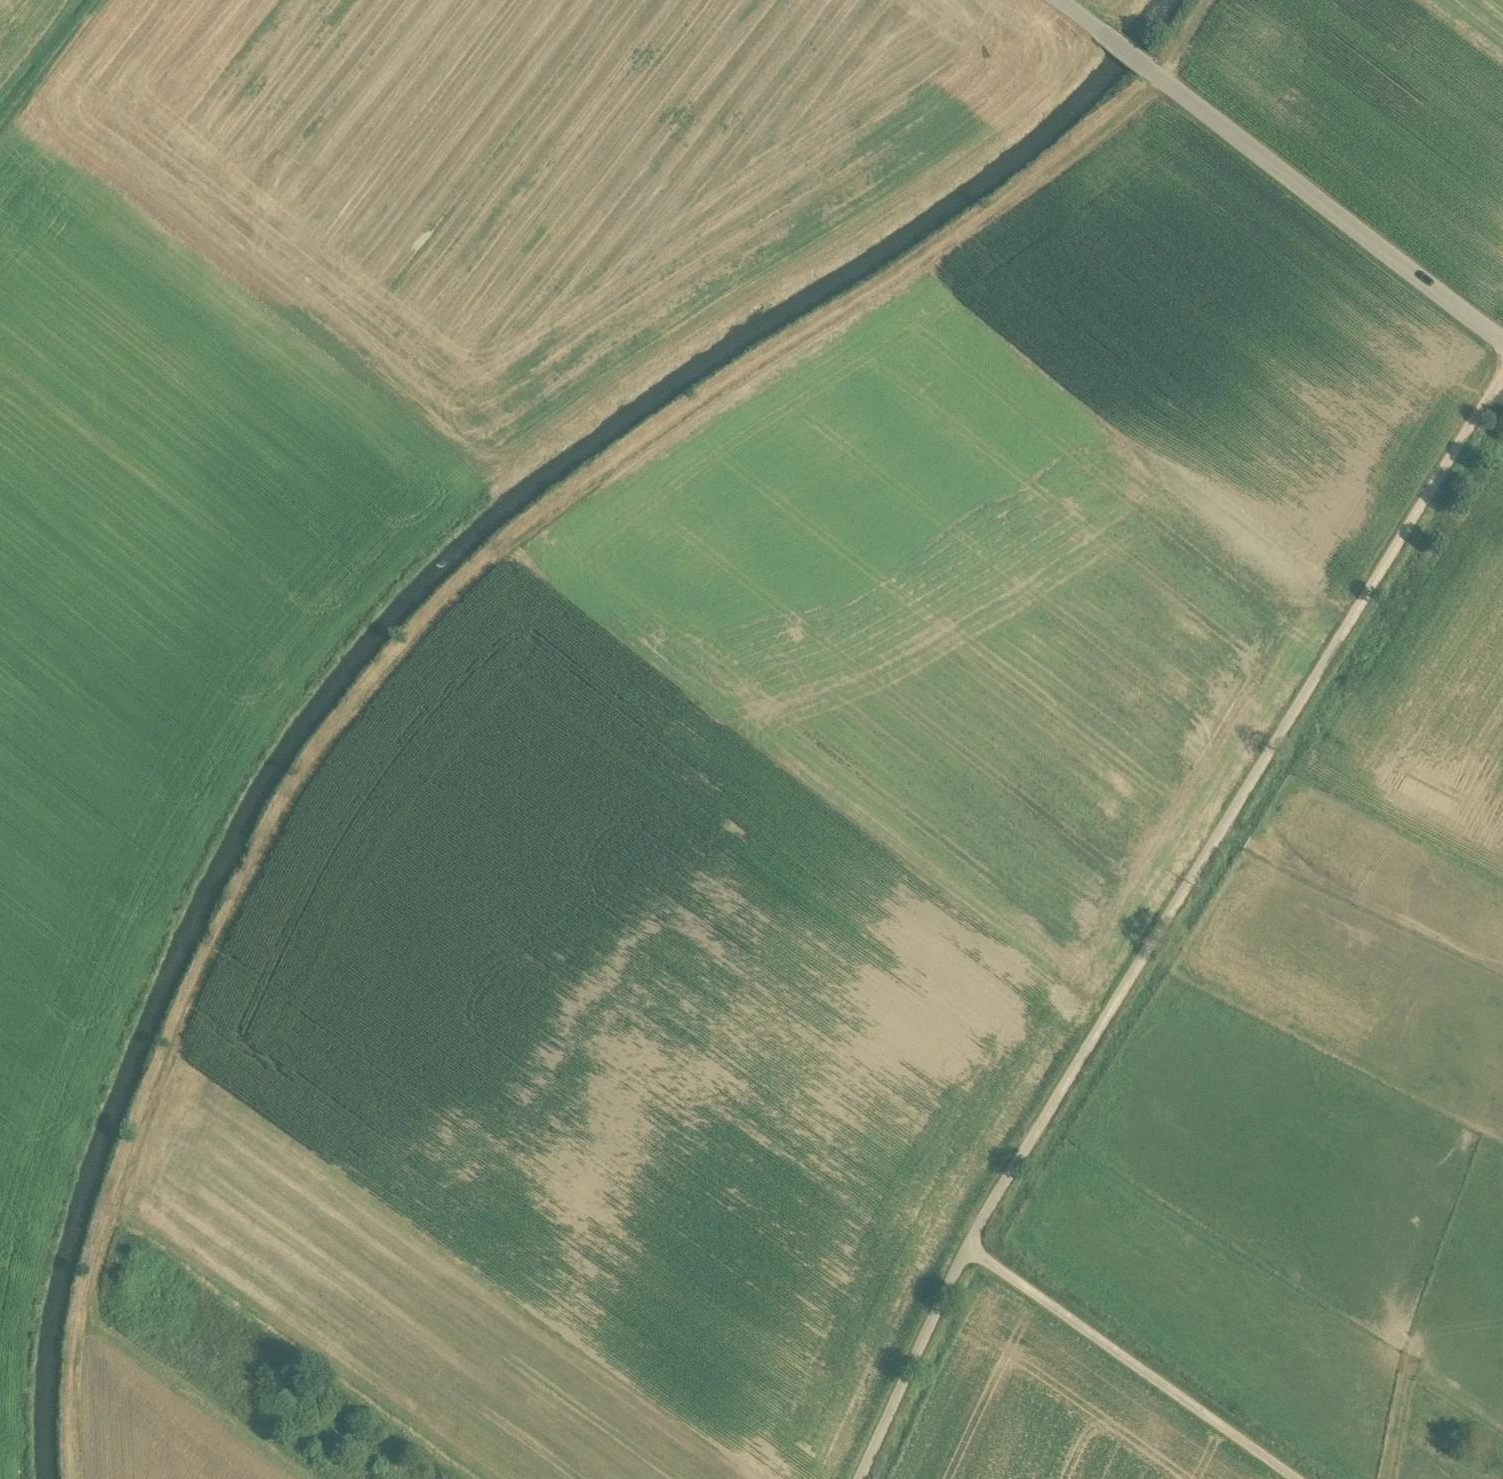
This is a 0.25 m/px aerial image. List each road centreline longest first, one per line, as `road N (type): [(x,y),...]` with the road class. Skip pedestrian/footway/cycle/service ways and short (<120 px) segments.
road 1 (track): [(78,1478),(73,1383),(90,1282),(147,1102),(293,797),(357,705),(508,549),(590,485),(951,247),(1131,114),(1162,81)]
road 2 (track): [(865,1478),(989,1237),(1502,416)]
road 3 (unclassified): [(1054,0),(1502,340)]
road 4 (track): [(980,1260),(1288,1478)]
road 5 (track): [(1502,1433),(1407,1374),(1386,1478)]

